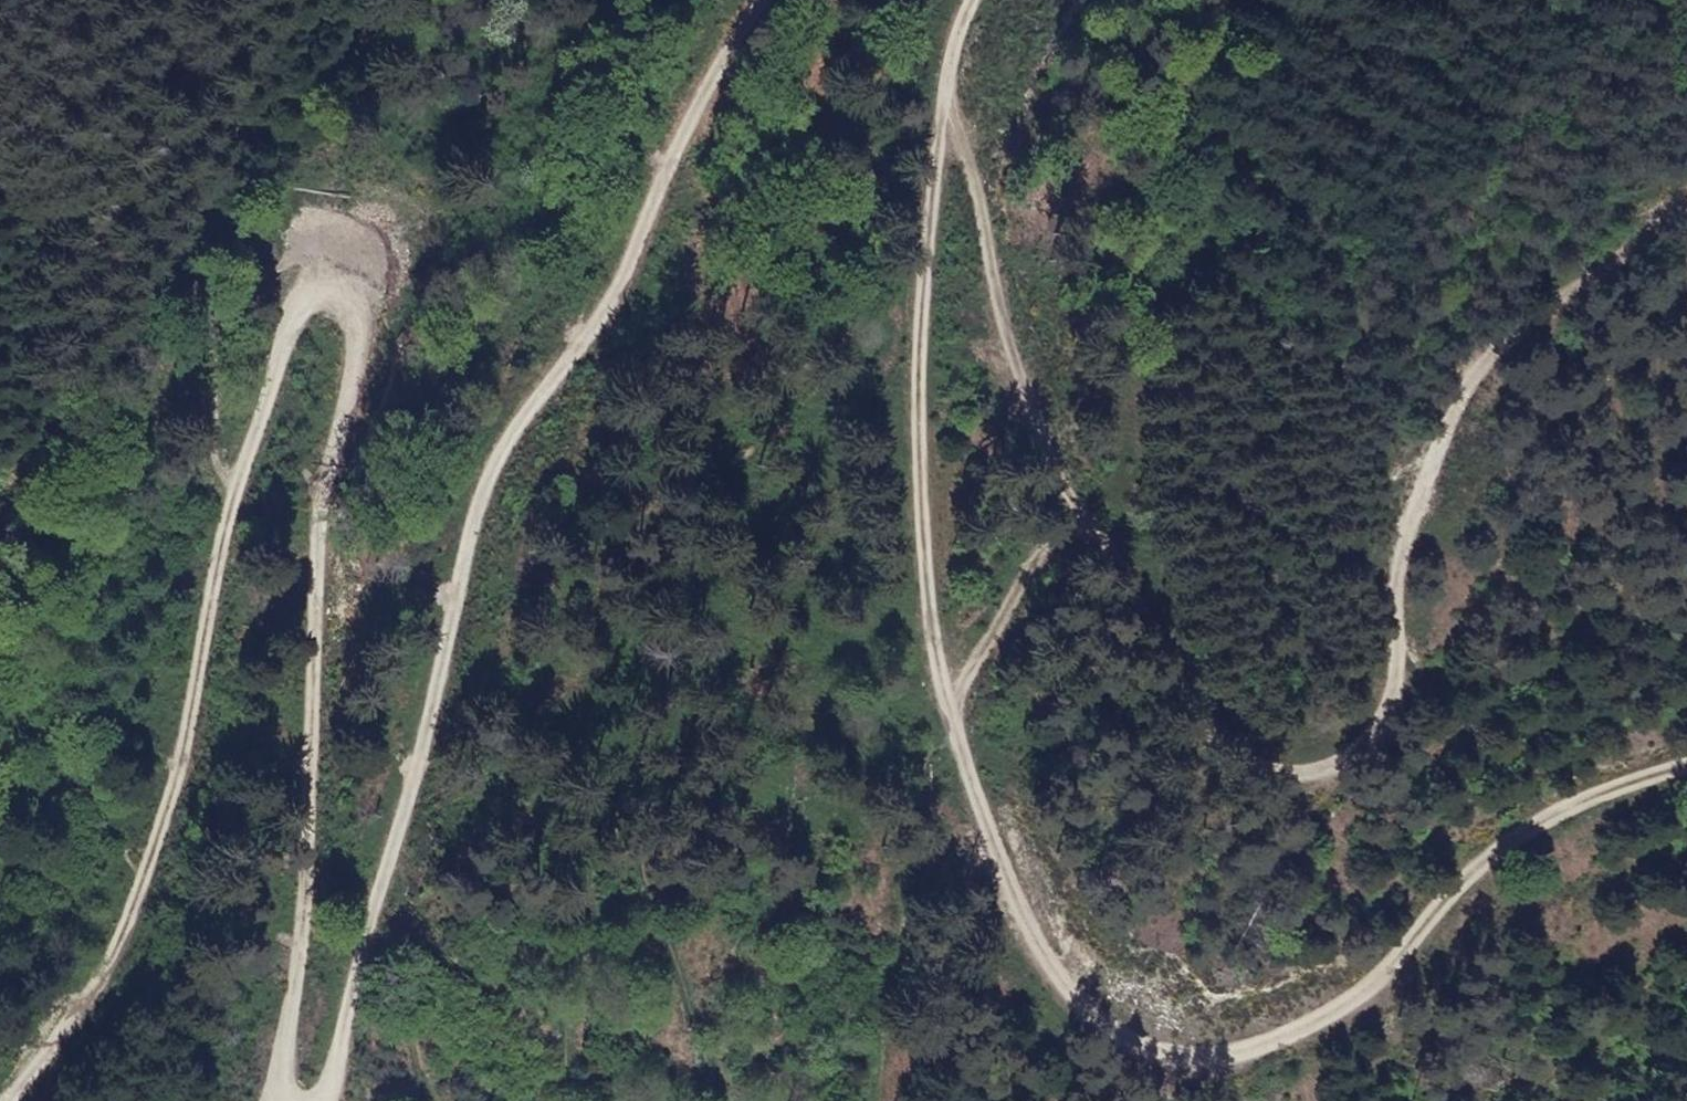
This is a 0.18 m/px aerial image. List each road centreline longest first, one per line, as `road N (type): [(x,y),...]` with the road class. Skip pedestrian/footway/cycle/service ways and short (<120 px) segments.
road 1 (track): [(966,0),(942,99),(913,449),(941,744),(1010,904),(1110,1023),(1166,1065),(1329,1027),(1410,979),(1537,834),(1686,776)]
road 2 (track): [(1686,208),(1613,248),(1439,428),(1400,566),(1410,709),(1300,780),(1238,757),(1189,695),(1077,502),(941,744),(869,1100)]
road 3 (track): [(286,1100),(321,799),(317,590),(359,351),(316,310),(251,449),(152,862),(99,987),(14,1100)]
road 4 (track): [(775,0),(665,172),(572,359),(448,570),(323,1100)]
road 5 (track): [(942,99),(1077,502),(1124,246),(1182,56),(1212,0)]

